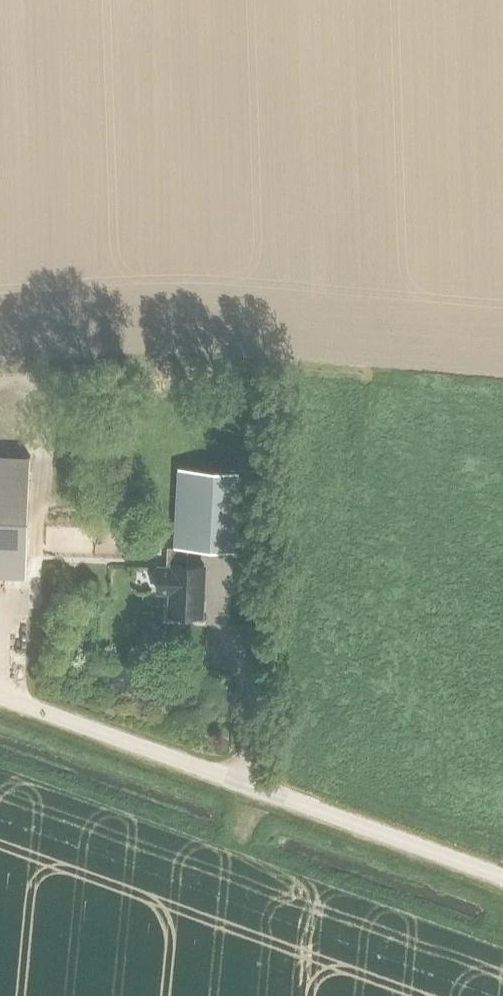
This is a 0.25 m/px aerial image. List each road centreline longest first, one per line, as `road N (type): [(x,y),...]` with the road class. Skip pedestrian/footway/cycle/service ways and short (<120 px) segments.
road 1 (unclassified): [(502,878),(0,697)]

